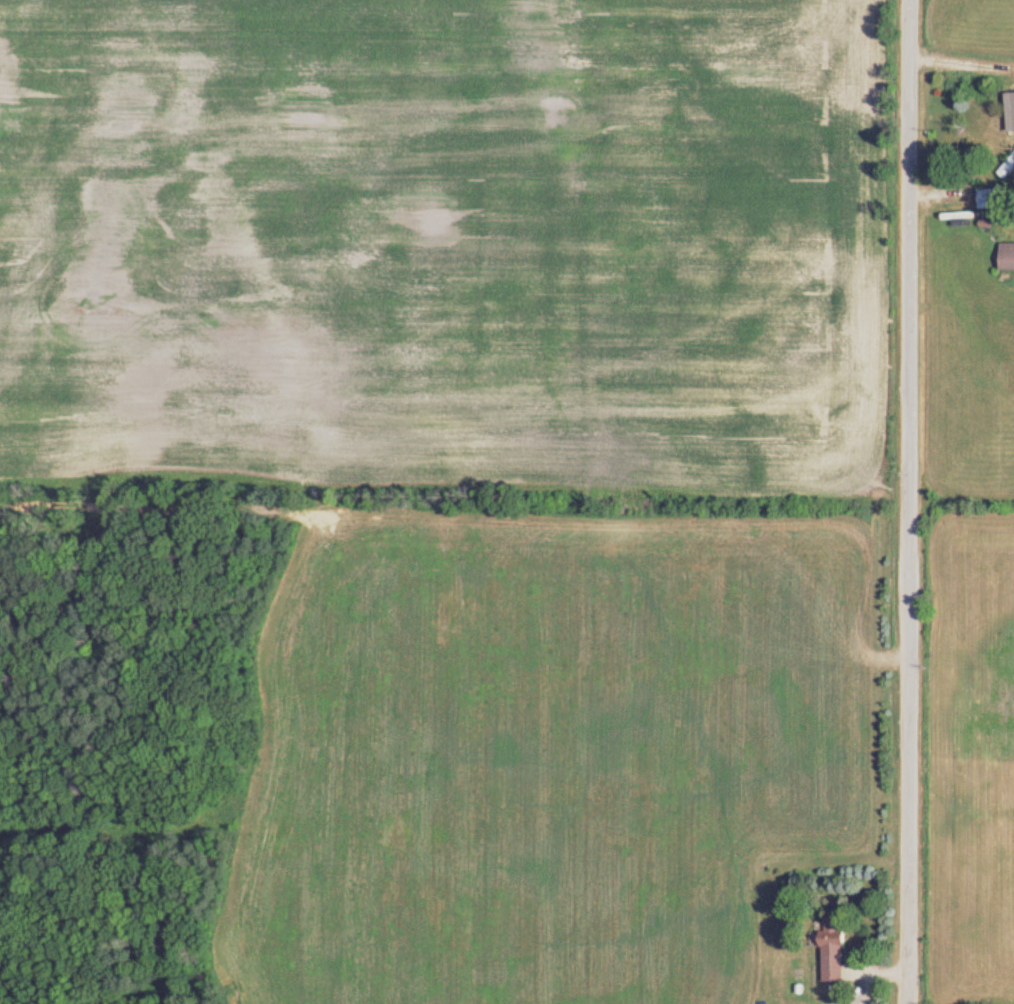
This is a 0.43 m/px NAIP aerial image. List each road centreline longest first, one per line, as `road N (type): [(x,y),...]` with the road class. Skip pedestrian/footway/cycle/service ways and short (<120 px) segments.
road 1 (residential): [(899,1003),(905,0)]

